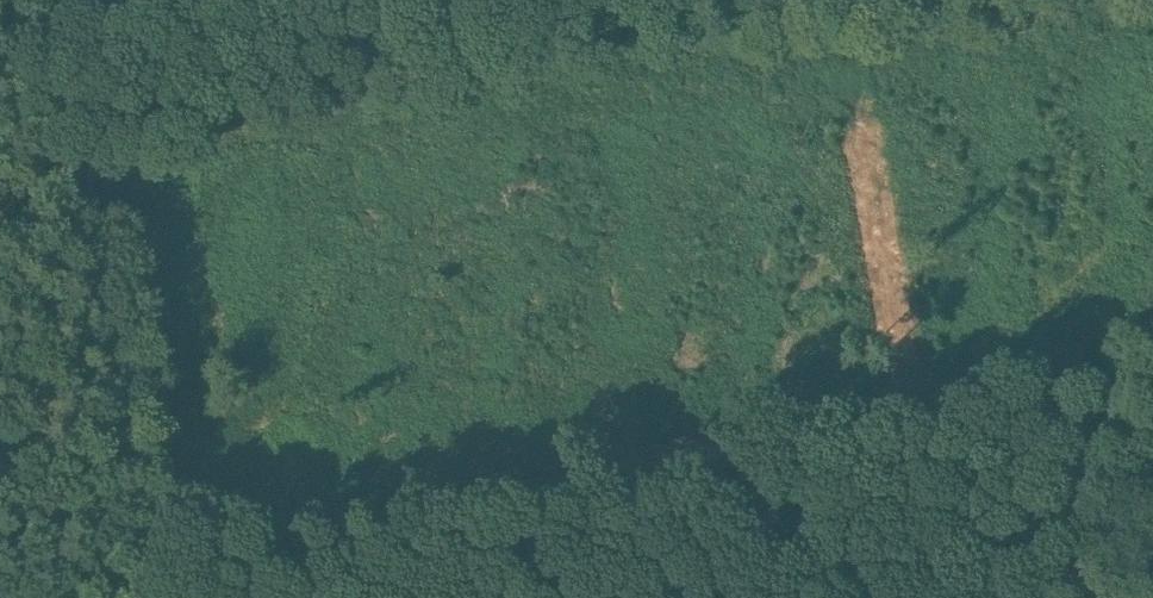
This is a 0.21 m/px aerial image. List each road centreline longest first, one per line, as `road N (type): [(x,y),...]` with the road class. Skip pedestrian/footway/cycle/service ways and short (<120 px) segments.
road 1 (track): [(42,0),(156,597)]
road 2 (track): [(1061,597),(1152,312)]

